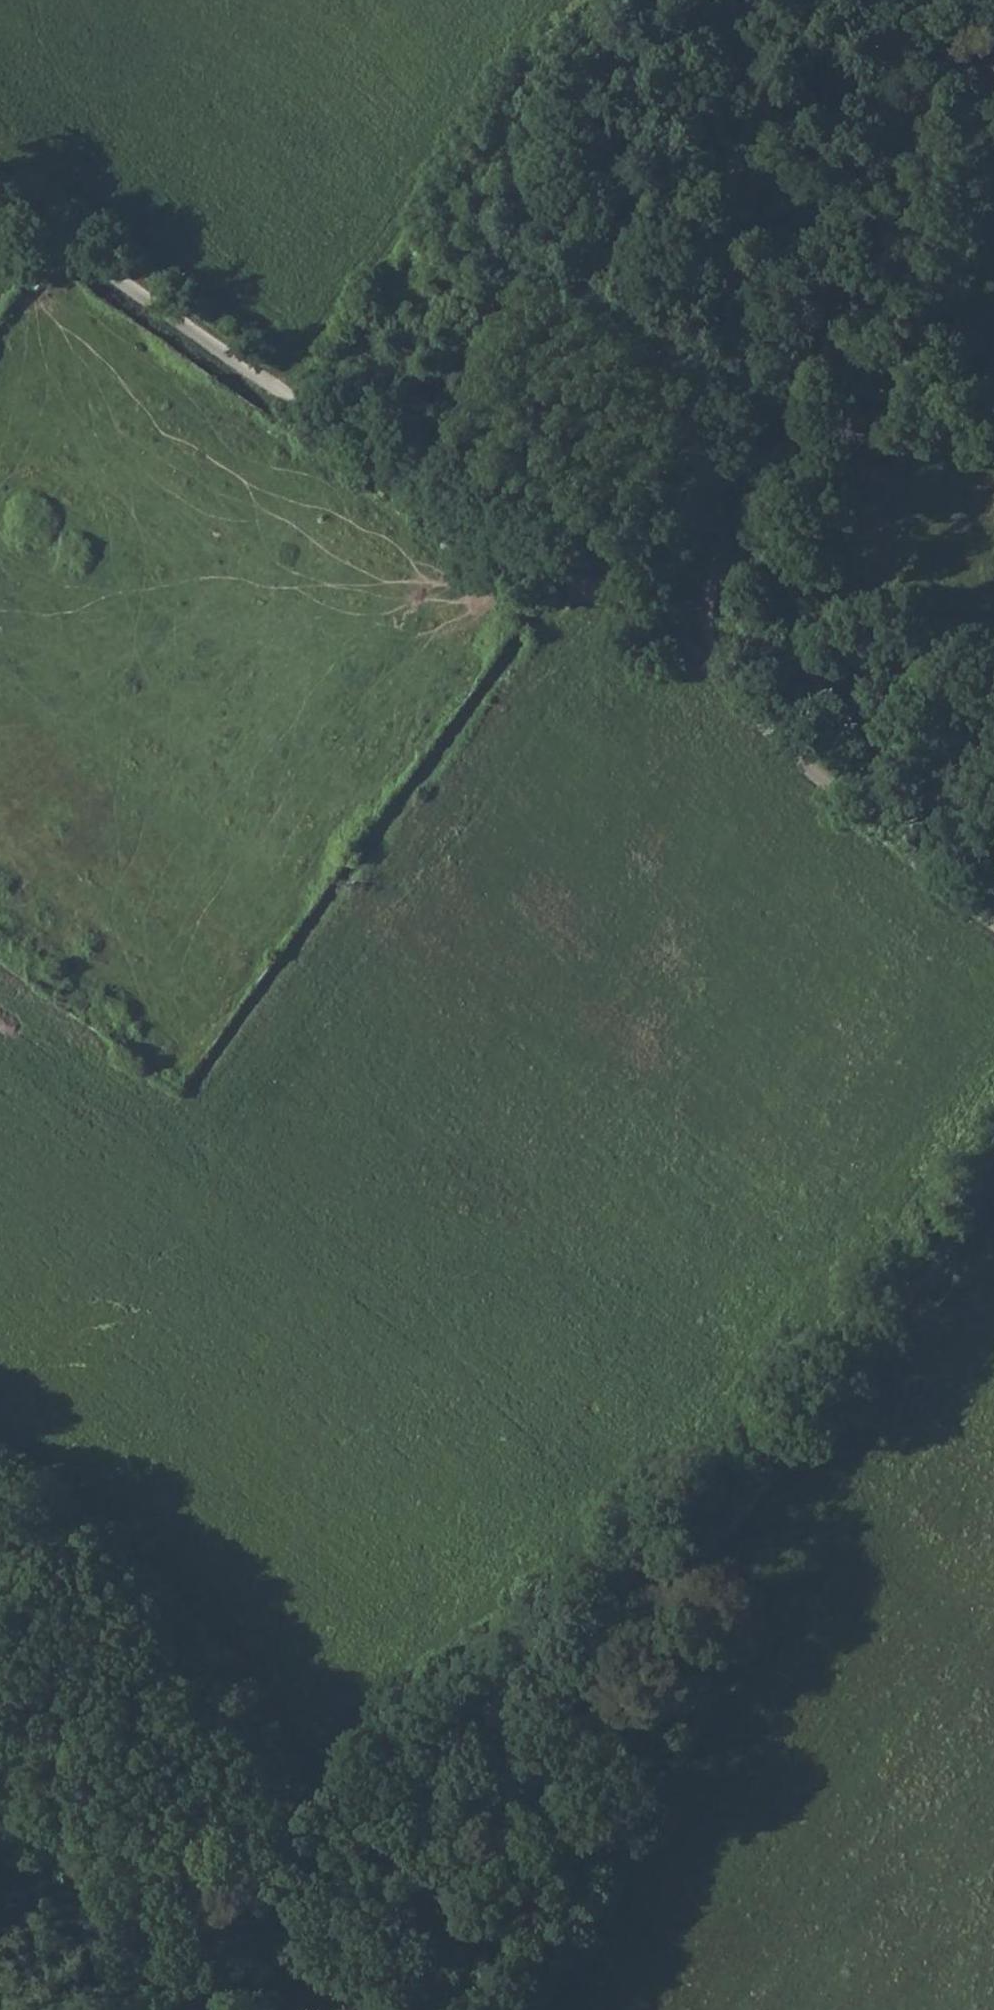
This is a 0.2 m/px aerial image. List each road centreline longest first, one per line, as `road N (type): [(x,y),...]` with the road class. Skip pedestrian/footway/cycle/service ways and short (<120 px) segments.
road 1 (unclassified): [(993,920),(647,619),(177,318),(0,186)]
road 2 (track): [(291,2009),(387,1931),(471,1838),(698,1567),(993,1185)]

